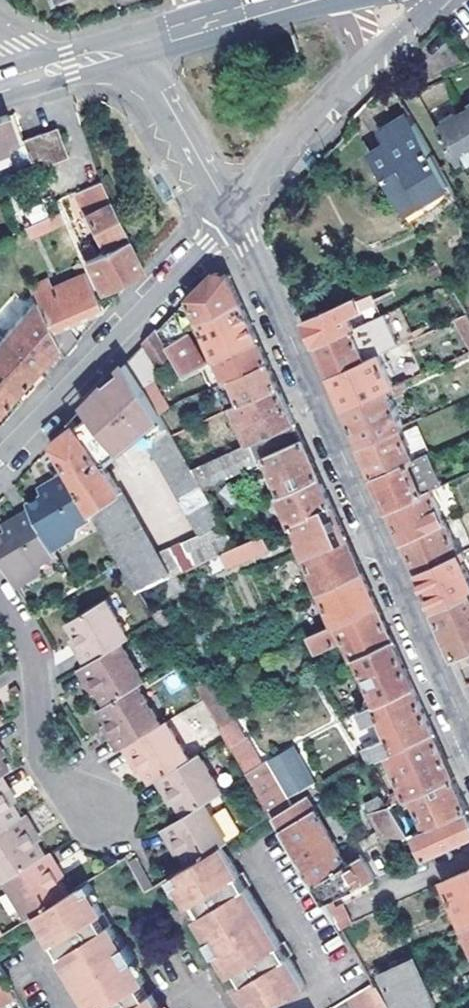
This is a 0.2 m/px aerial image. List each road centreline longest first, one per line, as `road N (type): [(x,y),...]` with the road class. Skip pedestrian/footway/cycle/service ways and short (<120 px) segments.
road 1 (residential): [(231,212),(468,738)]
road 2 (residential): [(0,458),(231,212)]
road 3 (residential): [(0,593),(37,668),(44,764),(99,809)]
road 4 (residential): [(231,212),(367,62)]
road 5 (residential): [(136,46),(231,212)]

